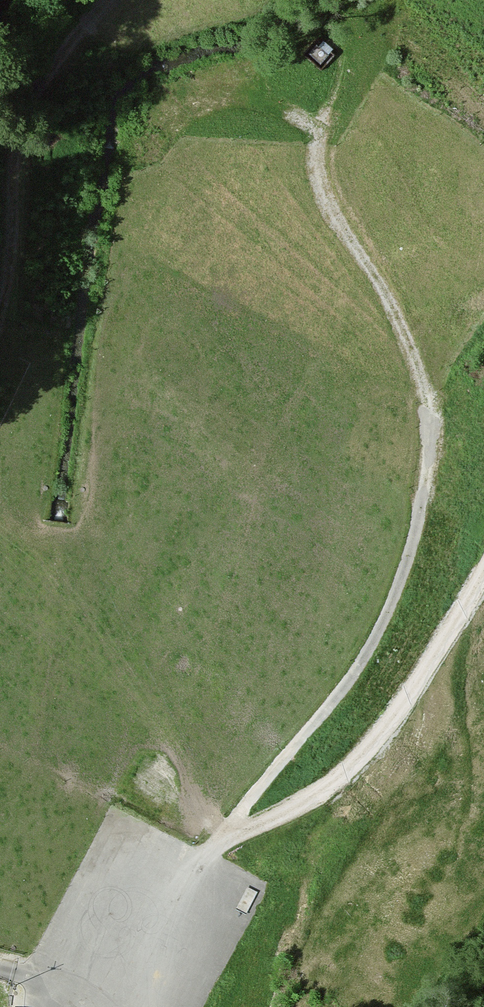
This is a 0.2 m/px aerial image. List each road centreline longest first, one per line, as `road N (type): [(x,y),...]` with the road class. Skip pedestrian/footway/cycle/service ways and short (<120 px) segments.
road 1 (track): [(483,577),(417,686),(338,780),(288,814),(223,837)]
road 2 (track): [(327,124),(264,99),(224,97),(180,113)]
road 3 (track): [(317,148),(336,106),(343,56),(336,17)]
road 4 (unclassified): [(179,889),(155,937),(144,1006)]

